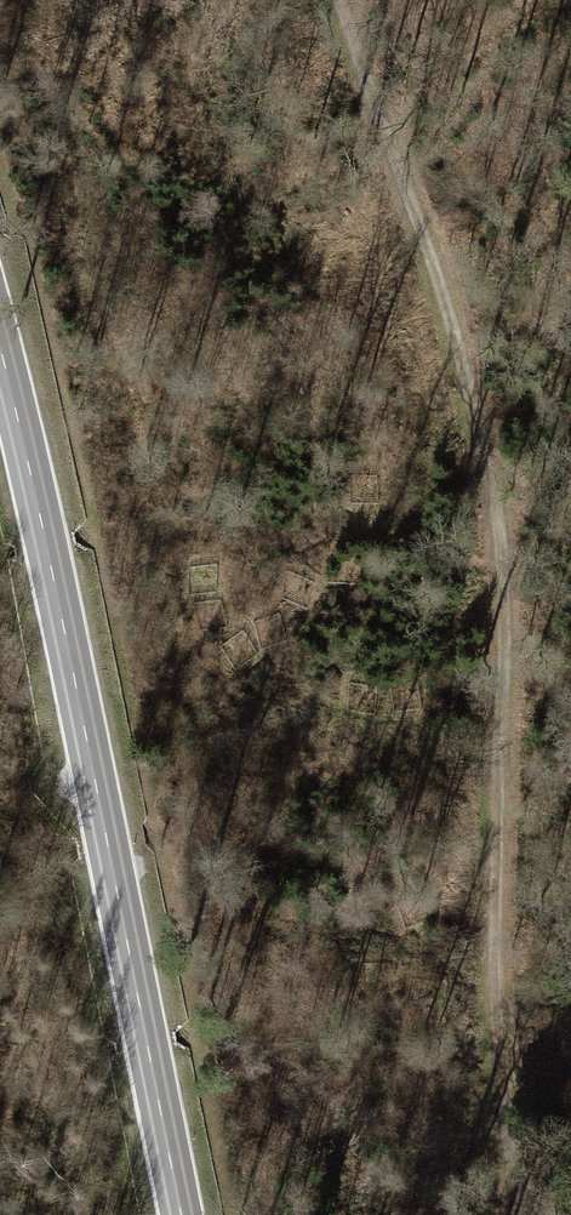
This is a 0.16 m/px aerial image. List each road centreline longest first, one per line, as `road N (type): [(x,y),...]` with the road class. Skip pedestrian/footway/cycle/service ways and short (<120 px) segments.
road 1 (track): [(340,0),(440,286),(487,457),(503,549),(494,952),(504,1122),(523,1214)]
road 2 (secondary): [(0,366),(180,1214)]

